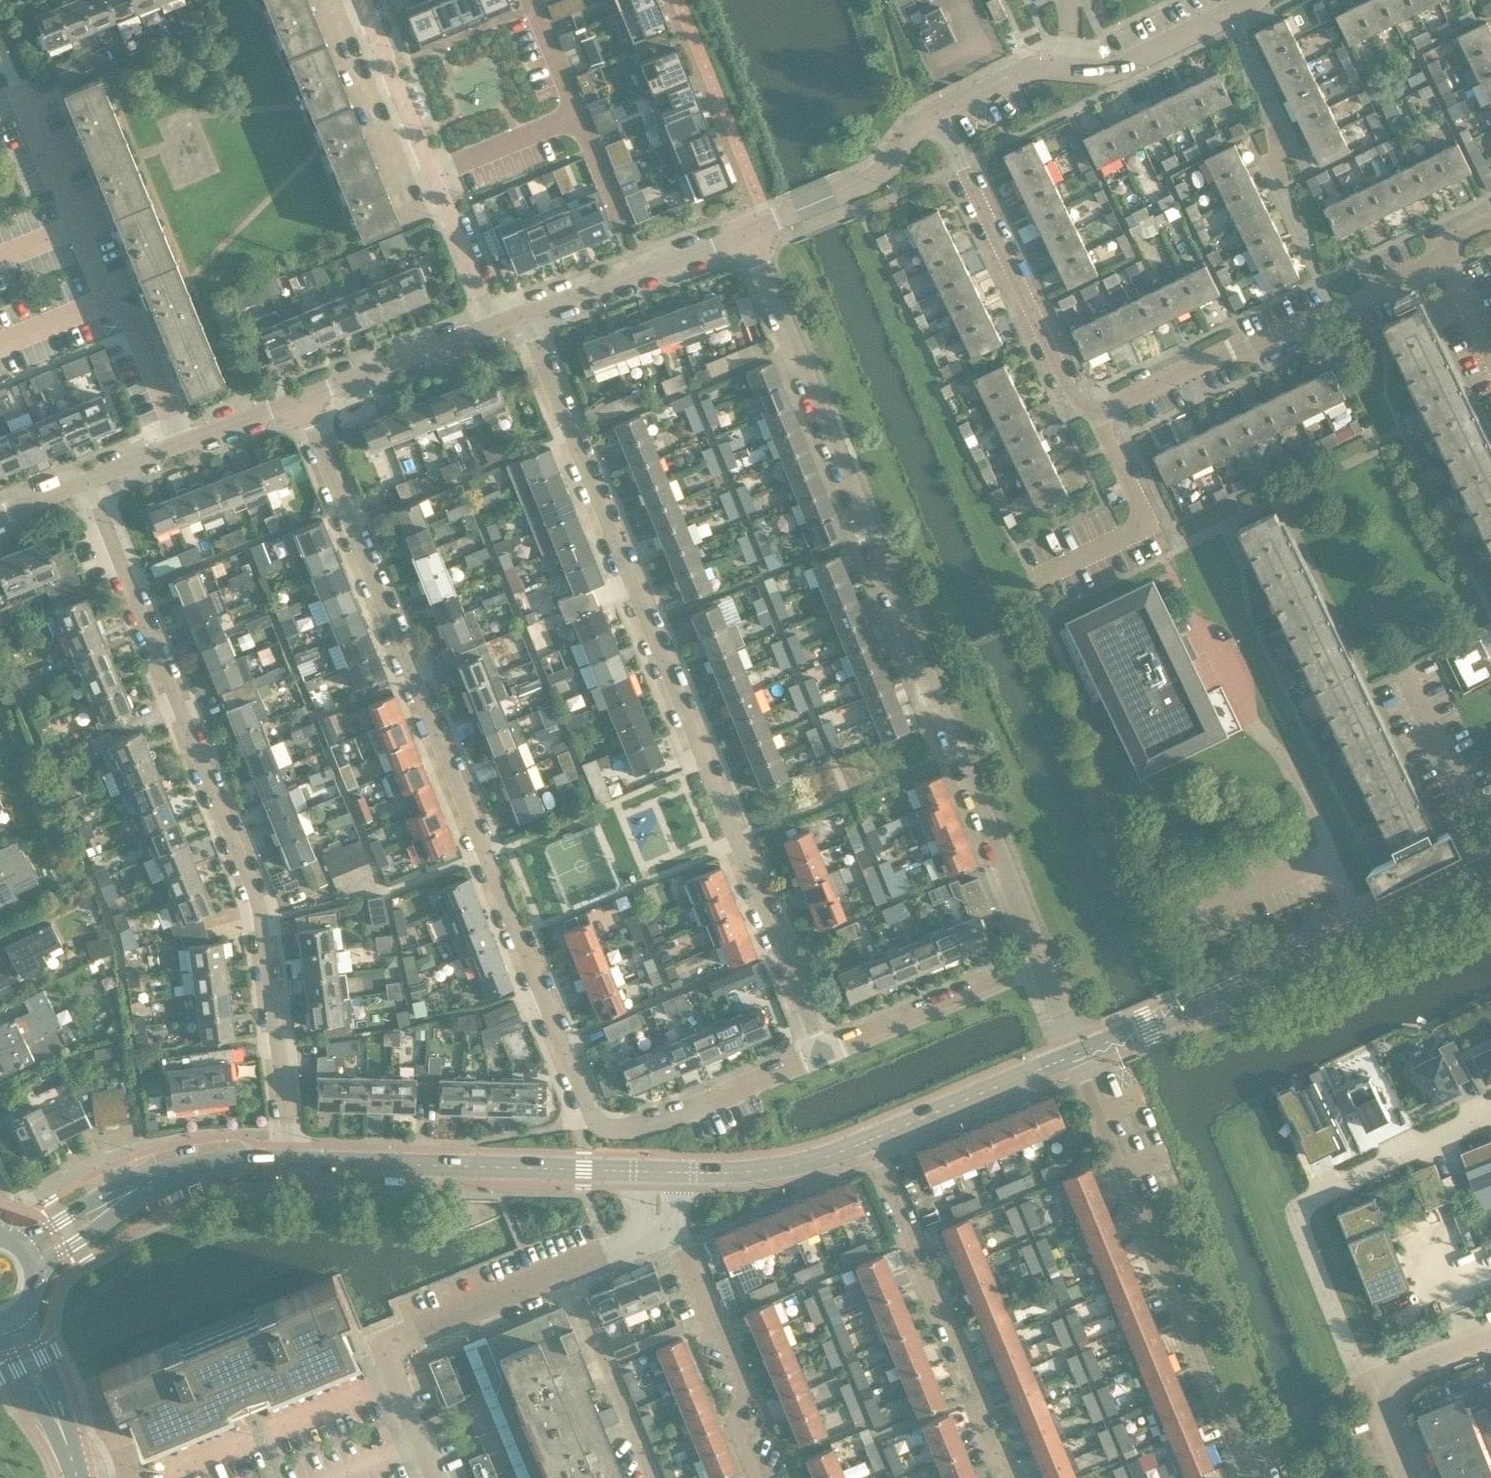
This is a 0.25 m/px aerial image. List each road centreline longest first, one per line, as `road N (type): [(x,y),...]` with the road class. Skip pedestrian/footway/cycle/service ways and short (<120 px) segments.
road 1 (residential): [(823,1053),(523,315)]
road 2 (residential): [(607,1123),(592,1119),(581,1098),(302,400)]
road 3 (residential): [(1039,960),(747,236)]
road 4 (residential): [(290,1161),(256,882),(86,485)]
road 5 (residential): [(1247,1477),(1230,1435),(1233,1412),(1213,1394),(1192,1344),(1191,1316),(1173,1298),(1153,1248),(1151,1220),(1134,1203),(1075,1056)]
road 6 (residential): [(1119,401),(1392,286),(1490,228)]
road 7 (residential): [(1490,1106),(1319,1187),(1304,1202),(1303,1233),(1368,1383)]
road 8 (residential): [(874,1139),(932,1303),(977,1389),(976,1410),(1013,1477)]
road 9 (tertiary): [(290,1161),(658,1173)]
road 10 (residential): [(1365,928),(1289,770),(1245,714),(1194,618)]
road 11 (residential): [(437,1477),(382,1343),(569,1265)]
road 12 (residential): [(937,114),(1068,384),(1094,408)]
road 13 (tertiary): [(1075,1056),(1365,928)]
road 14 (tertiary): [(29,1255),(166,1175),(227,1160),(290,1161)]
road 15 (residential): [(756,1477),(733,1423),(744,1385),(676,1223)]
road 16 (residential): [(1044,575),(1148,525),(1094,408)]
road 17 (residential): [(523,315),(747,236)]
road 18 (residential): [(823,1053),(1039,960)]
road 19 (residential): [(607,1123),(649,1124),(823,1053)]
road 20 (residential): [(747,236),(871,181),(937,114)]
road 21 (residential): [(569,1265),(654,1477)]
road 22 (tertiary): [(658,1173),(785,1166),(874,1139)]
road 23 (tertiary): [(874,1139),(1075,1056)]
road 24 (residential): [(302,400),(494,326)]
road 25 (residential): [(1065,64),(1100,68),(1130,60),(1254,0)]
road 26 (residential): [(433,175),(359,0)]
road 27 (tertiary): [(78,1477),(11,1319)]
road 28 (residential): [(184,446),(133,319),(104,303)]
road 29 (residential): [(494,326),(433,175)]
road 30 (residential): [(433,175),(579,113)]
road 31 (residential): [(75,228),(17,85)]
road 32 (tertiary): [(1365,928),(1490,865)]
road 33 (residential): [(937,114),(1024,72),(1065,64)]
road 34 (unclassified): [(1368,1383),(1490,1334)]
road 35 (residential): [(184,446),(302,400)]
road 36 (residential): [(531,0),(579,113)]

